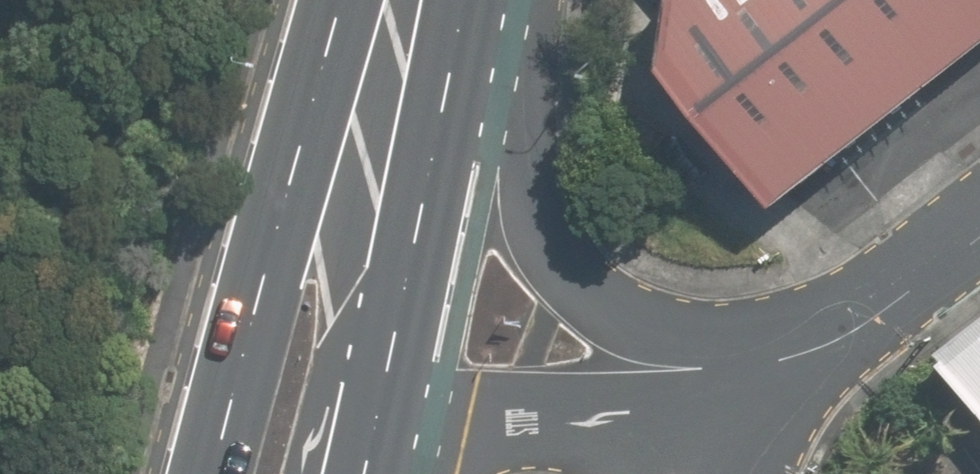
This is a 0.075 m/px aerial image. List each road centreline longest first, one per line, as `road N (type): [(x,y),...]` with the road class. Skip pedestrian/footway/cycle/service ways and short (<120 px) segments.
road 1 (primary): [(211,473),(282,216),(375,0)]
road 2 (primary): [(538,0),(534,125),(551,264),(610,314),(735,364)]
road 3 (primary): [(438,0),(426,238),(386,432)]
road 4 (primary): [(735,364),(603,404),(386,432)]
road 5 (unclassified): [(735,364),(796,354),(864,324),(979,234)]

